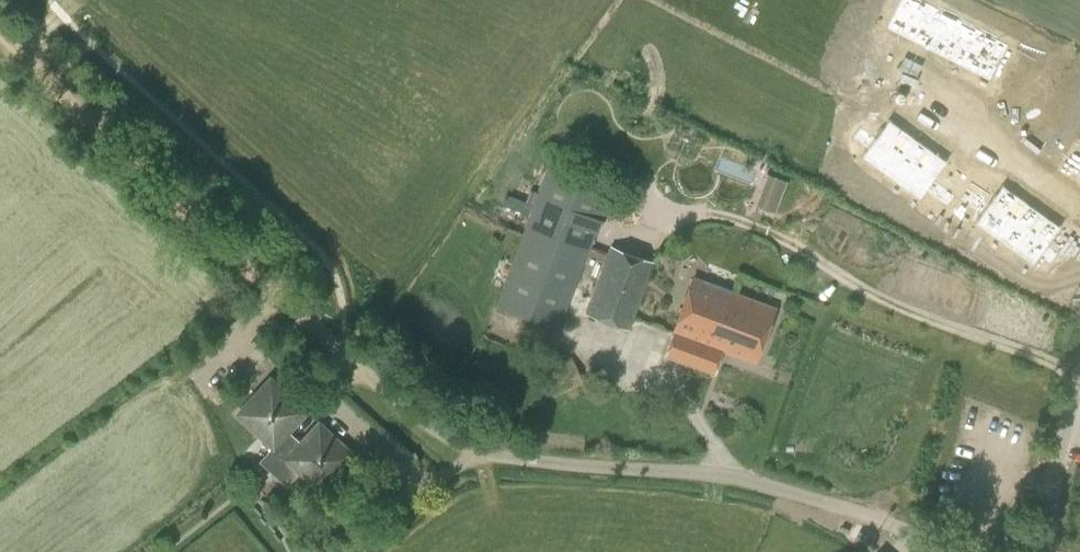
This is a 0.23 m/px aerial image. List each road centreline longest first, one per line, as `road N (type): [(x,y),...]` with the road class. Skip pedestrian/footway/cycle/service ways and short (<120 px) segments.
road 1 (unclassified): [(934,551),(891,524),(730,474),(481,453),(451,440),(347,359)]
road 2 (track): [(347,359),(0,32)]
road 3 (residential): [(876,58),(999,124),(1023,166),(1079,207)]
road 4 (unclassified): [(1039,551),(1079,375)]

